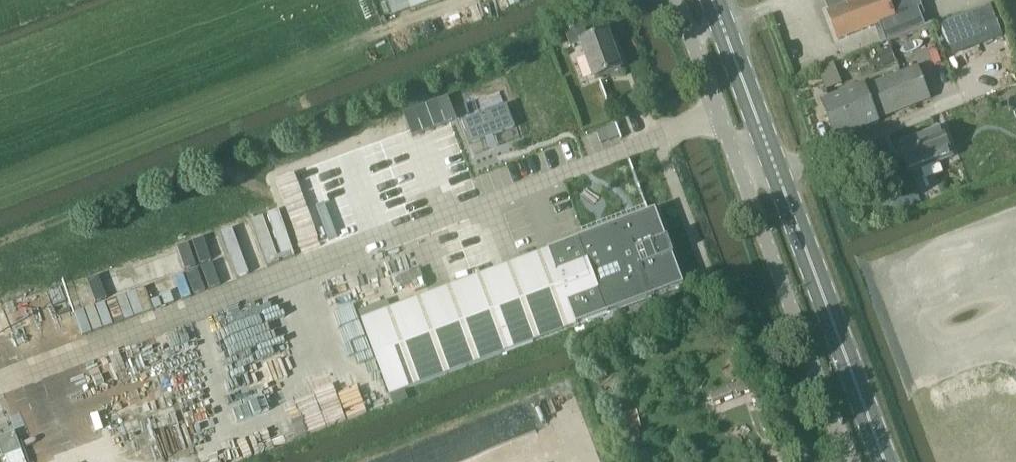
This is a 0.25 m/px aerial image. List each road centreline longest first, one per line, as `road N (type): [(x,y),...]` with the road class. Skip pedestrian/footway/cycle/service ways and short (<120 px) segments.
road 1 (primary): [(888,461),(715,0)]
road 2 (unclassified): [(679,0),(850,461)]

